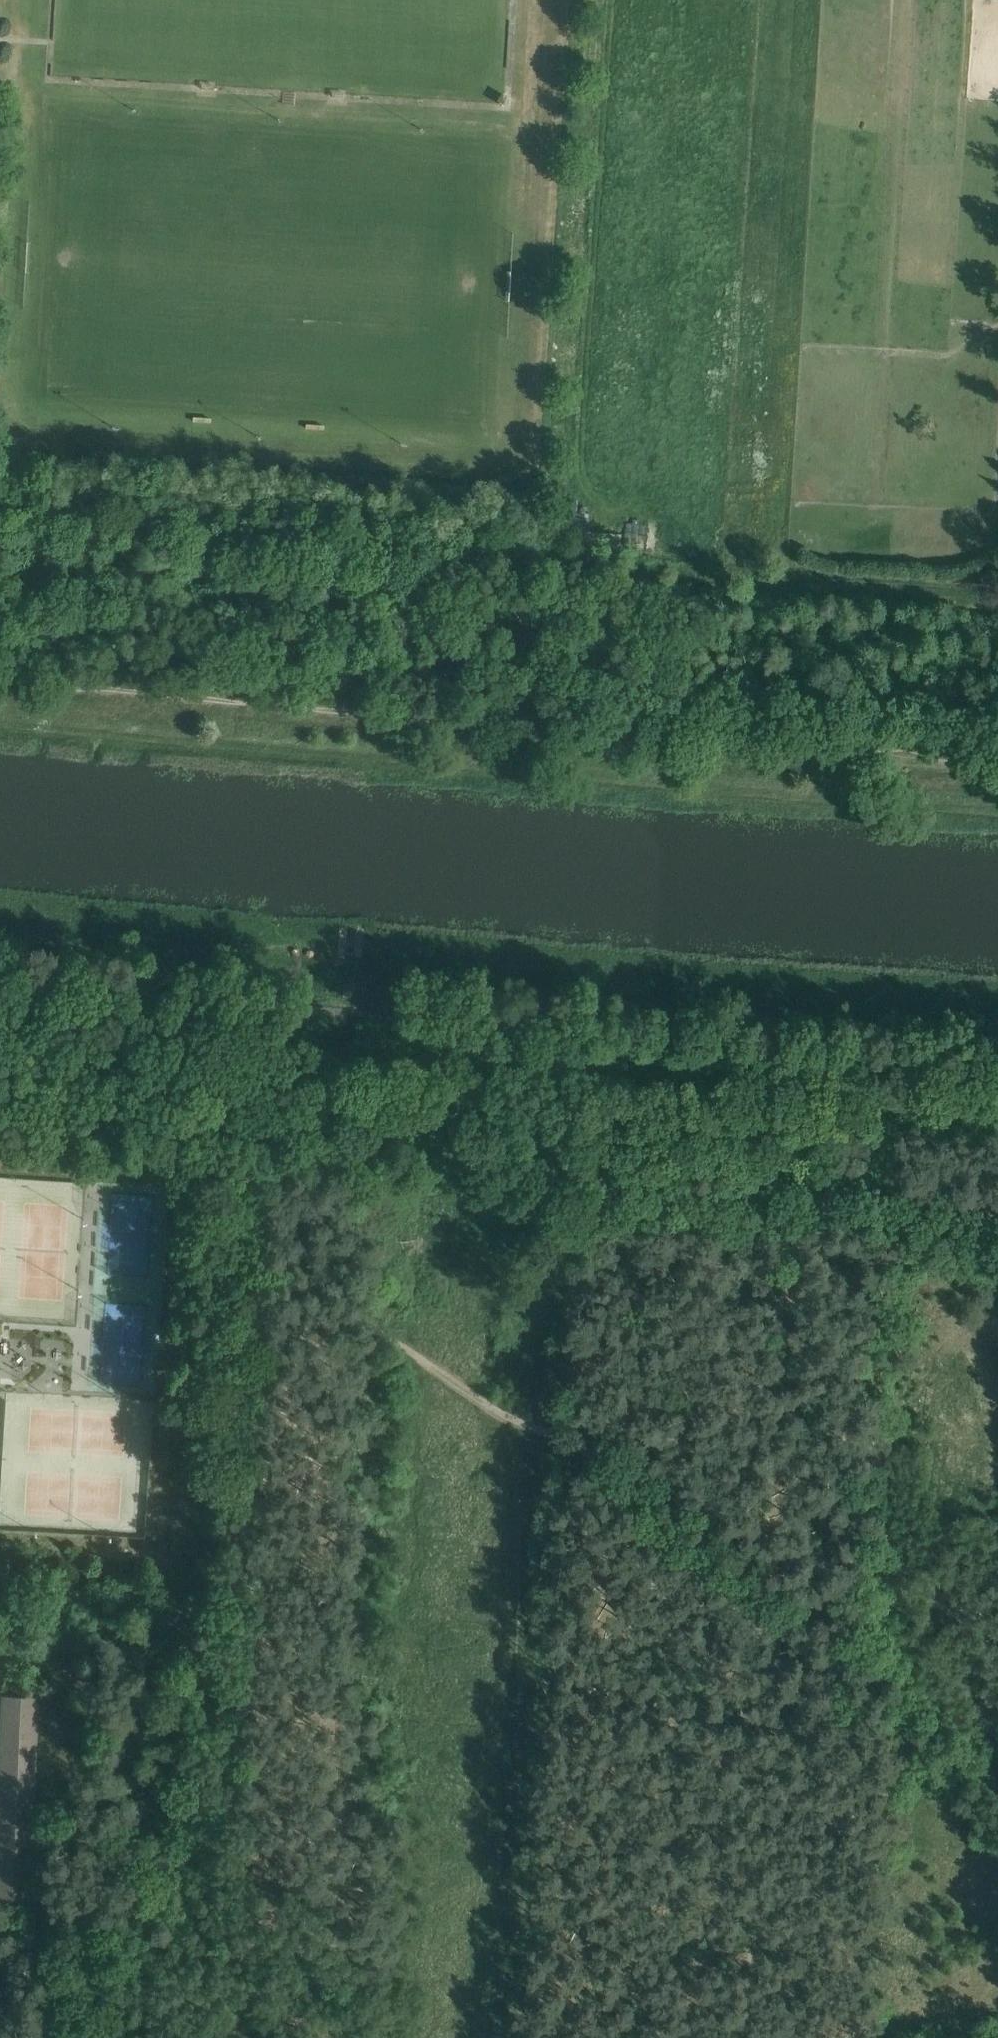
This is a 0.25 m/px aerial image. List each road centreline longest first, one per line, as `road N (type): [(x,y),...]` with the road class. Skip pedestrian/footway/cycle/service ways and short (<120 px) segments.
road 1 (track): [(0,662),(997,751)]
road 2 (track): [(770,1587),(669,1506),(227,1230),(232,1151)]
road 3 (track): [(997,1782),(770,1587)]

